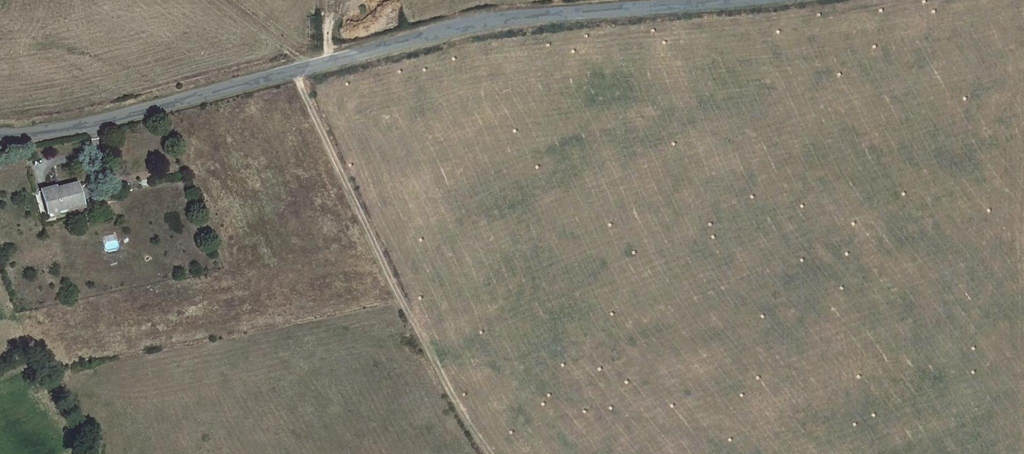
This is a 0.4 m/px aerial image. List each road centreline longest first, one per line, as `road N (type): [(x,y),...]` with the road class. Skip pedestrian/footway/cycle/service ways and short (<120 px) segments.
road 1 (unclassified): [(721,0),(488,21),(51,132),(0,134)]
road 2 (track): [(482,453),(401,312),(295,72)]

